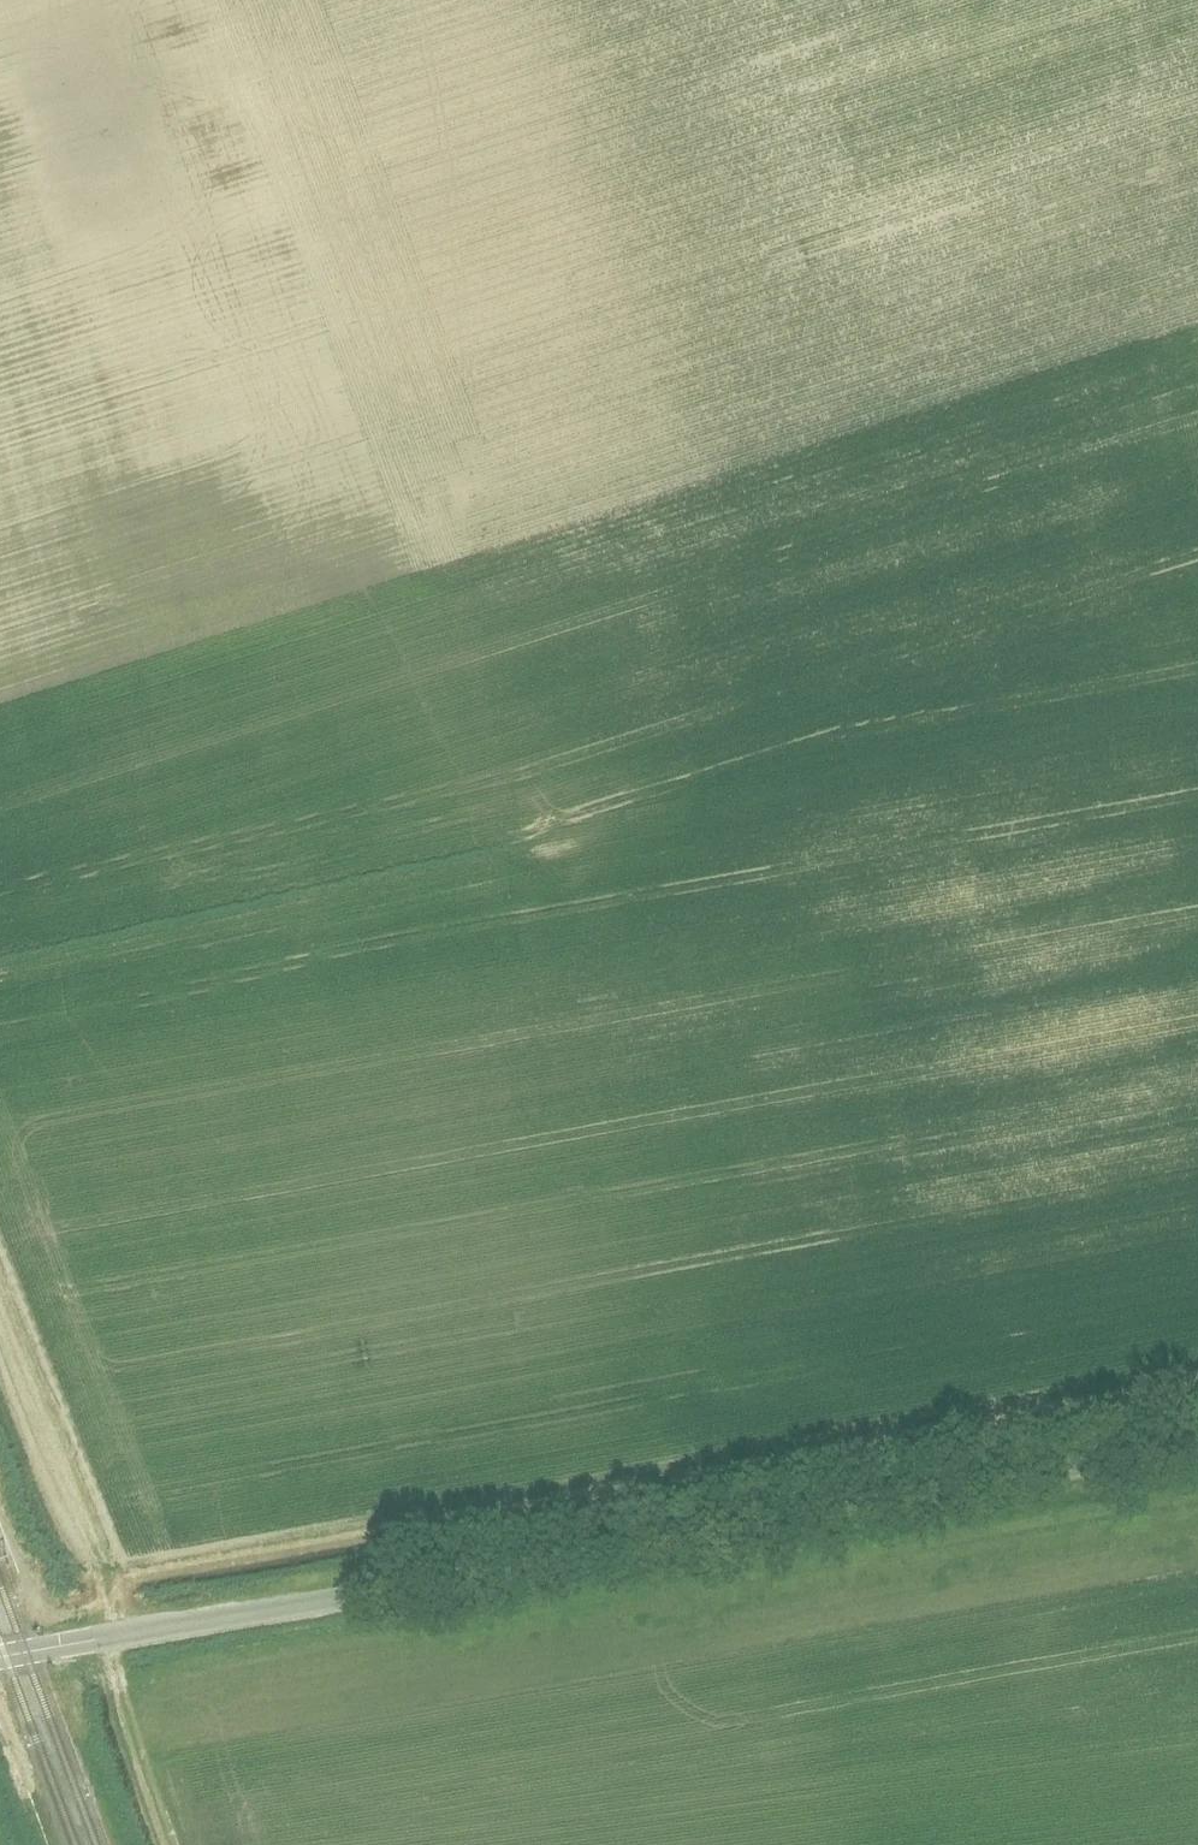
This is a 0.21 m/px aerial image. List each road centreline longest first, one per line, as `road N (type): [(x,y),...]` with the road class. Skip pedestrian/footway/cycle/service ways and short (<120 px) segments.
road 1 (residential): [(1197,1547),(308,1702),(193,1686),(125,1635)]
road 2 (residential): [(0,1658),(125,1635)]

